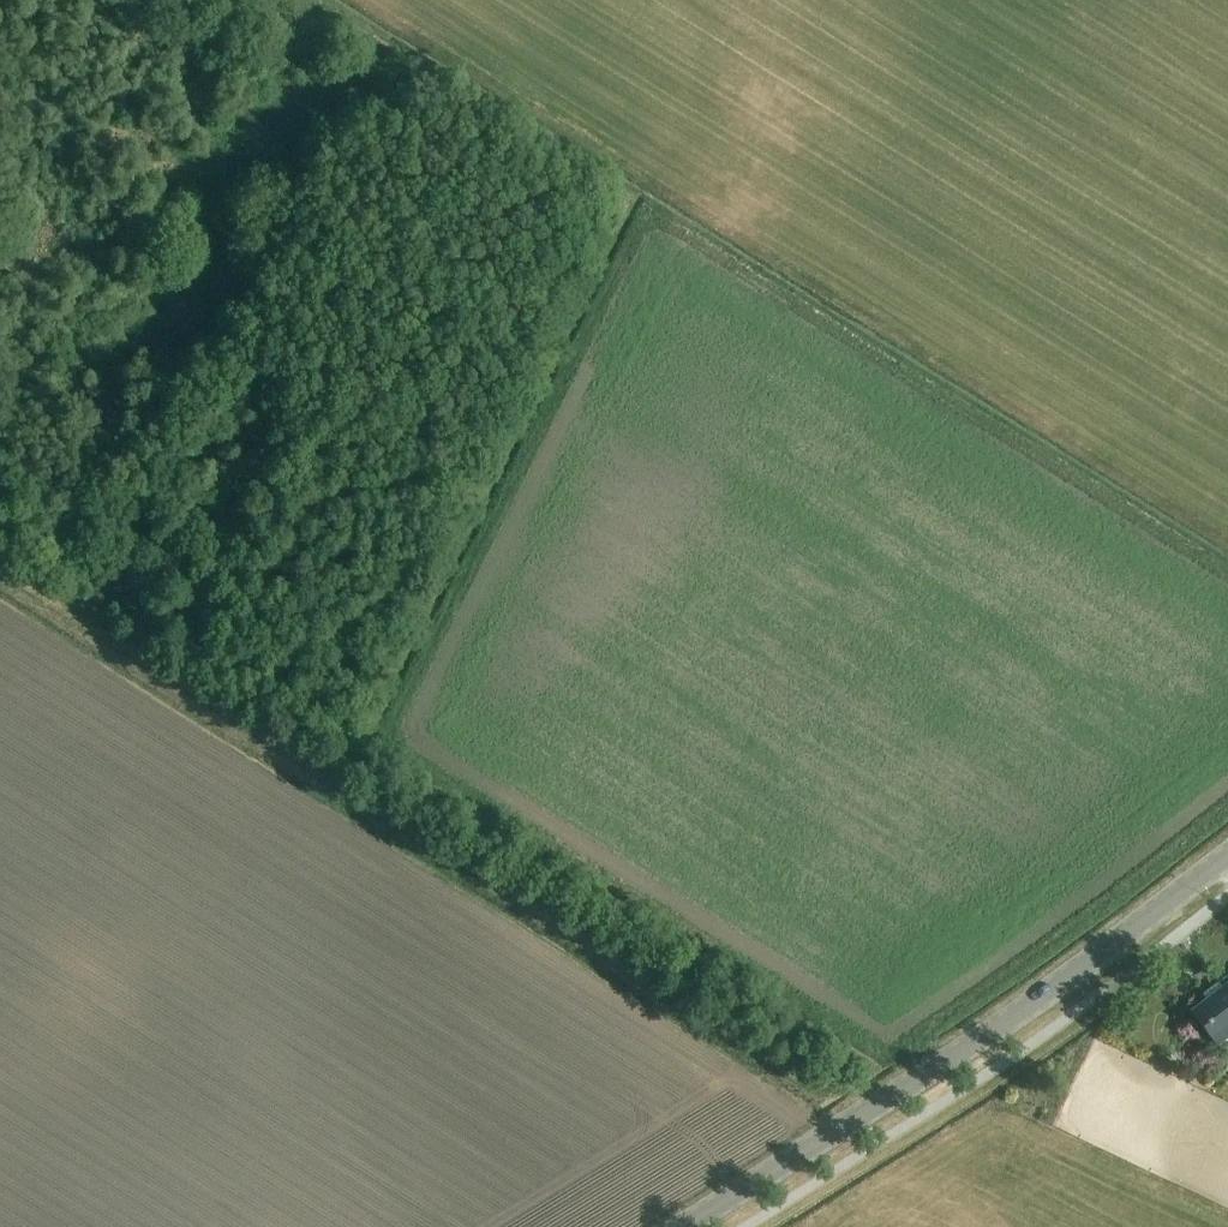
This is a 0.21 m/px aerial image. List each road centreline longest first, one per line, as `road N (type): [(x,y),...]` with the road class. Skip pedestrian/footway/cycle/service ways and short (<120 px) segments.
road 1 (track): [(855,1122),(0,586)]
road 2 (tertiary): [(685,1226),(1083,967),(1227,856)]

